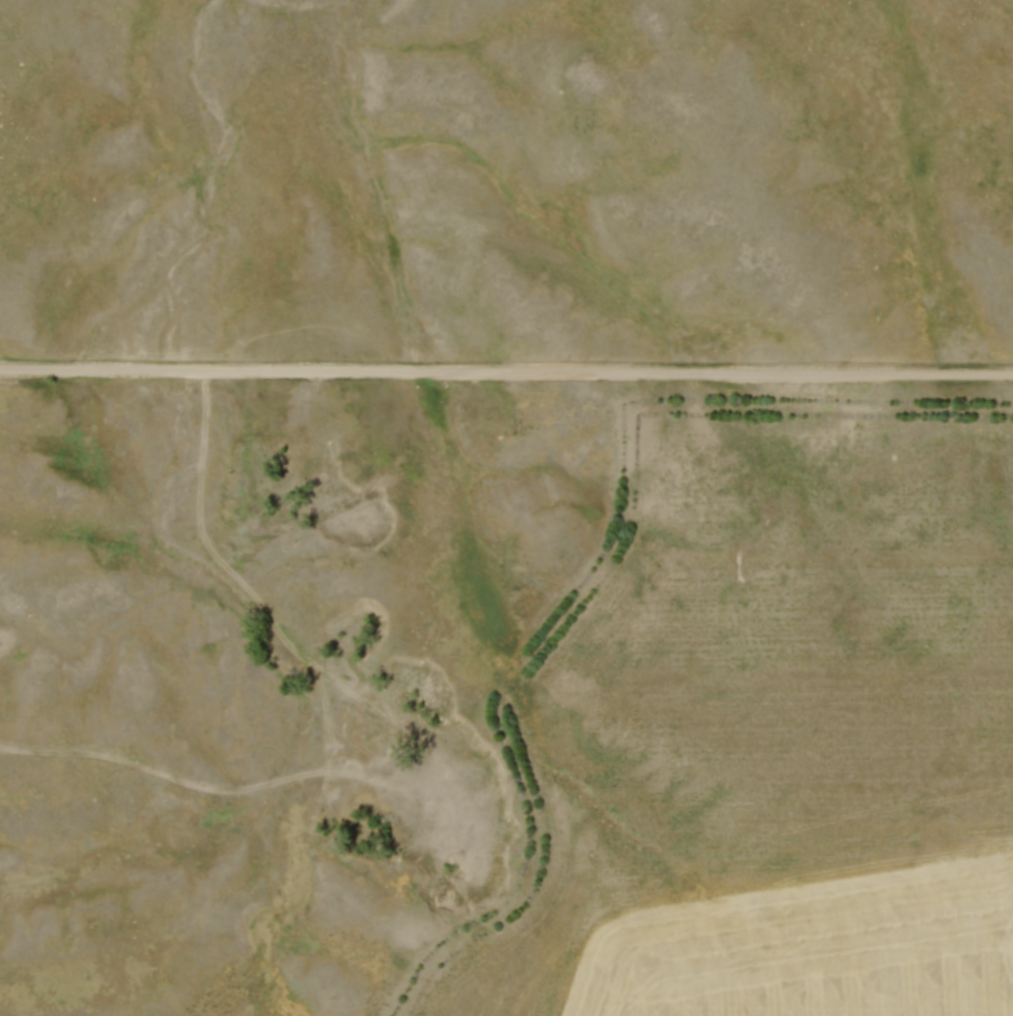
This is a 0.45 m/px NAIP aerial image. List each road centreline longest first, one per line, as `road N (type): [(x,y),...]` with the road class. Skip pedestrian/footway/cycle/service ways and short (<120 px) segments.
road 1 (residential): [(1012,374),(0,368)]

